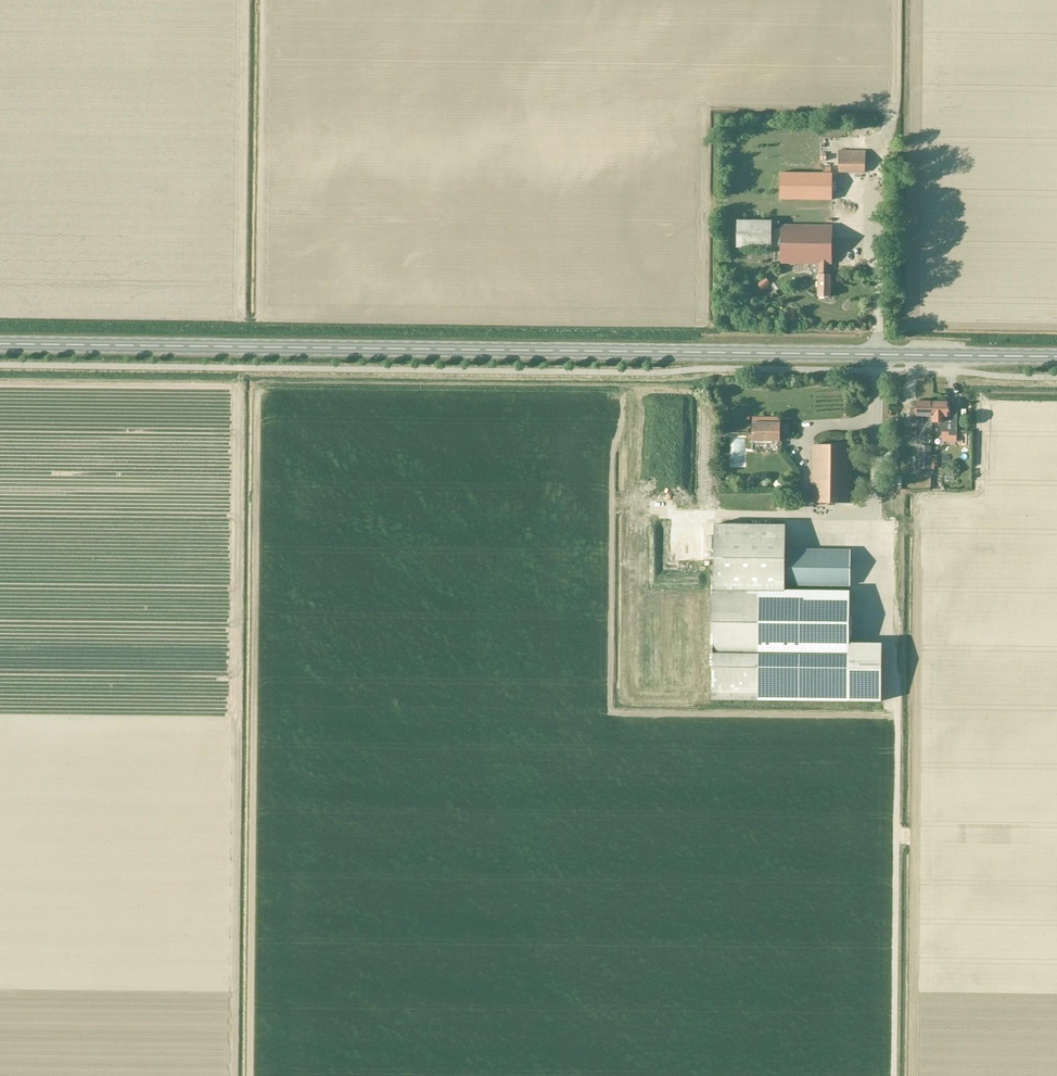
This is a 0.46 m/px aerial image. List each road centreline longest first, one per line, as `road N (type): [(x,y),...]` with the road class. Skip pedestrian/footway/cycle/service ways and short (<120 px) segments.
road 1 (secondary): [(1056,357),(0,344)]

